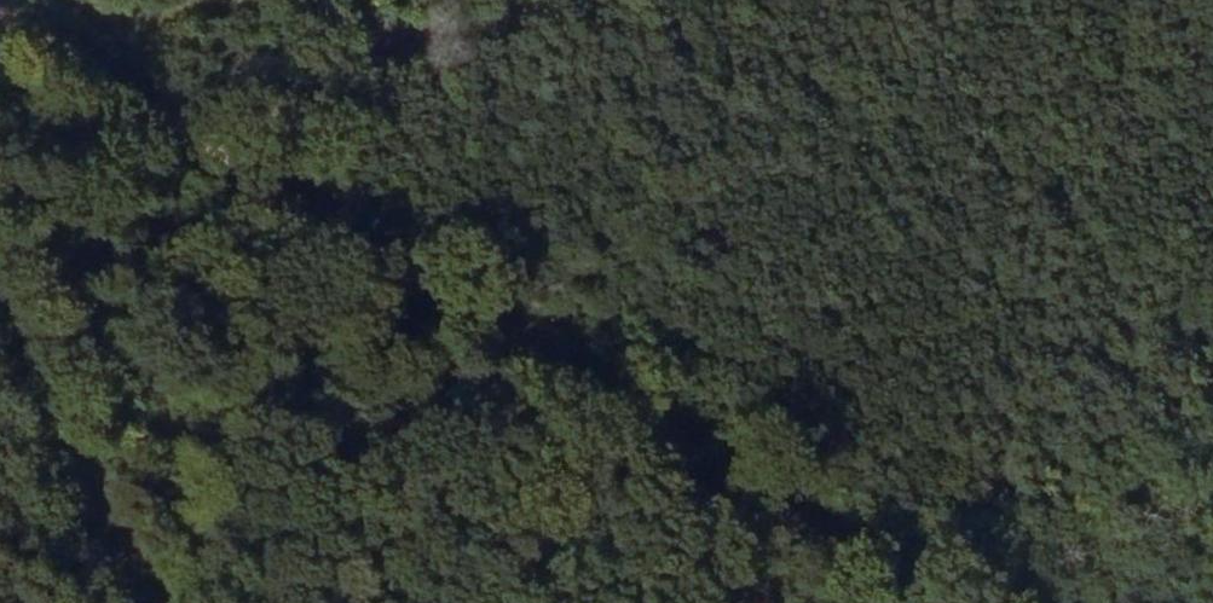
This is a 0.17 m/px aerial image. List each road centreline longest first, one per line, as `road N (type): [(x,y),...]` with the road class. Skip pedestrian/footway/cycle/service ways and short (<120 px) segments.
road 1 (track): [(0,9),(143,109),(932,602)]

